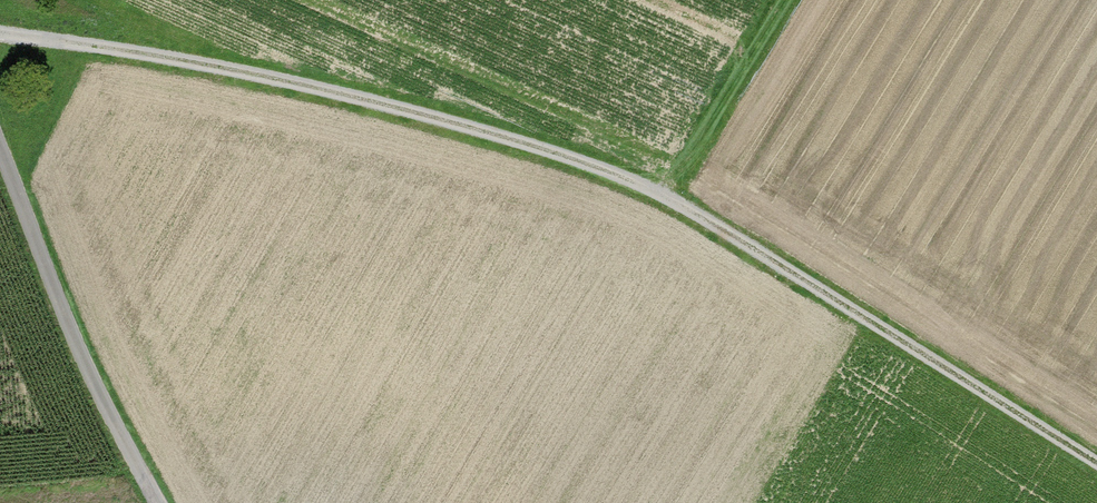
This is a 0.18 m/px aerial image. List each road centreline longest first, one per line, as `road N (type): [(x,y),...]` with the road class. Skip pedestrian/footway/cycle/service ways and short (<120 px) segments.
road 1 (track): [(0,37),(295,84),(635,184),(1096,465)]
road 2 (track): [(157,502),(76,343),(0,150)]
road 3 (track): [(785,0),(675,206)]

